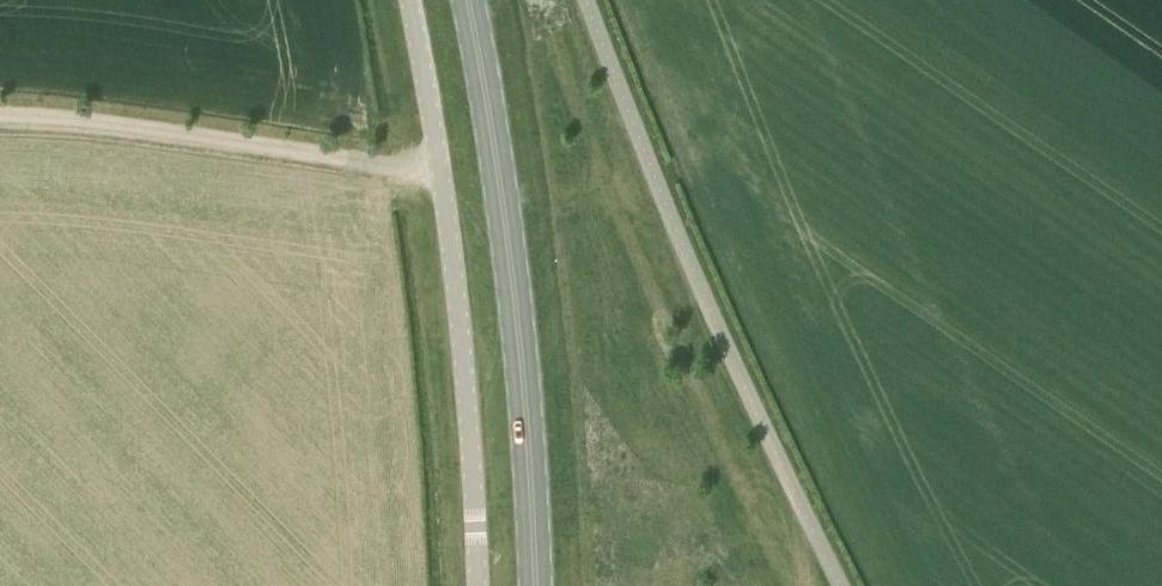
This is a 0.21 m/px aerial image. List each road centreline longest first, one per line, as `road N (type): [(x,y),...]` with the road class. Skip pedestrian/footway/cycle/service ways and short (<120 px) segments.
road 1 (unclassified): [(410,0),(454,267),(478,585)]
road 2 (primary): [(468,0),(512,269),(534,585)]
road 3 (track): [(439,161),(389,165),(251,138),(0,110)]

